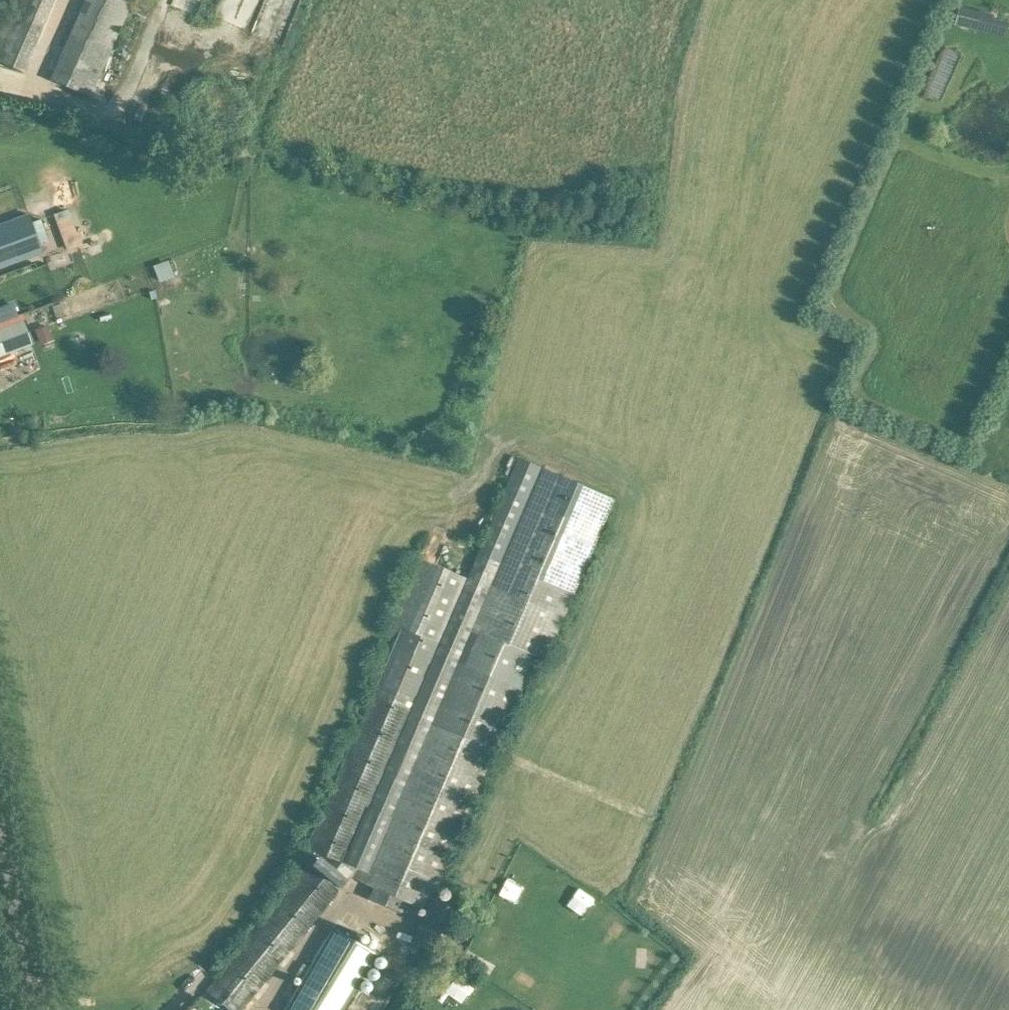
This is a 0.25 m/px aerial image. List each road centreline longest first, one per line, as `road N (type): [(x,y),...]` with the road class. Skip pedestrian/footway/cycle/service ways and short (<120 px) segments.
road 1 (tertiary): [(39,1009),(0,836)]

